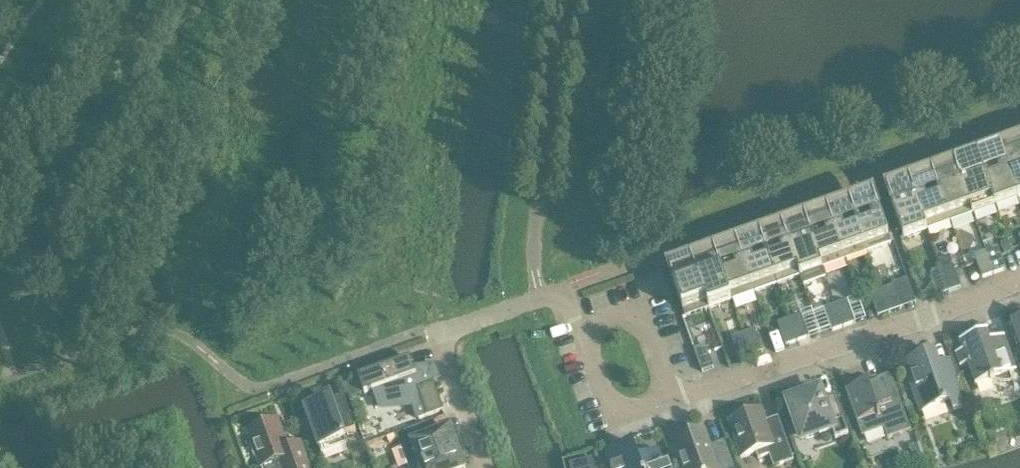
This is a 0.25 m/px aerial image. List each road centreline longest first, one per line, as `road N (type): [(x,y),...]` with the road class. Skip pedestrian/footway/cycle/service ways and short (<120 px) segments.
road 1 (residential): [(671,401),(1019,282)]
road 2 (residential): [(485,467),(437,332),(562,290),(581,335)]
road 3 (residential): [(671,401),(641,313),(581,335)]
road 4 (residential): [(581,335),(616,421),(671,401)]

